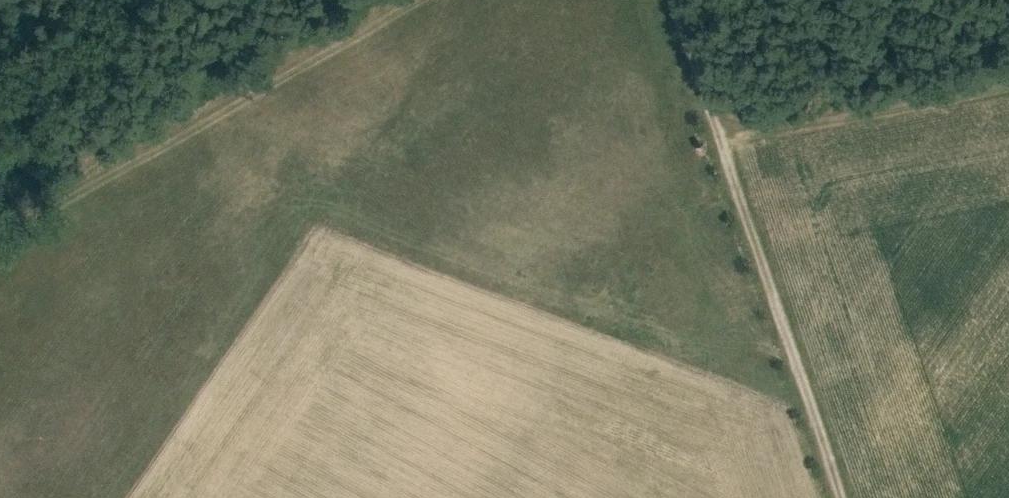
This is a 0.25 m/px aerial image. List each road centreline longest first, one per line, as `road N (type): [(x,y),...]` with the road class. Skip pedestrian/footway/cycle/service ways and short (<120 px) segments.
road 1 (track): [(675,0),(849,497)]
road 2 (track): [(1008,87),(723,142)]

